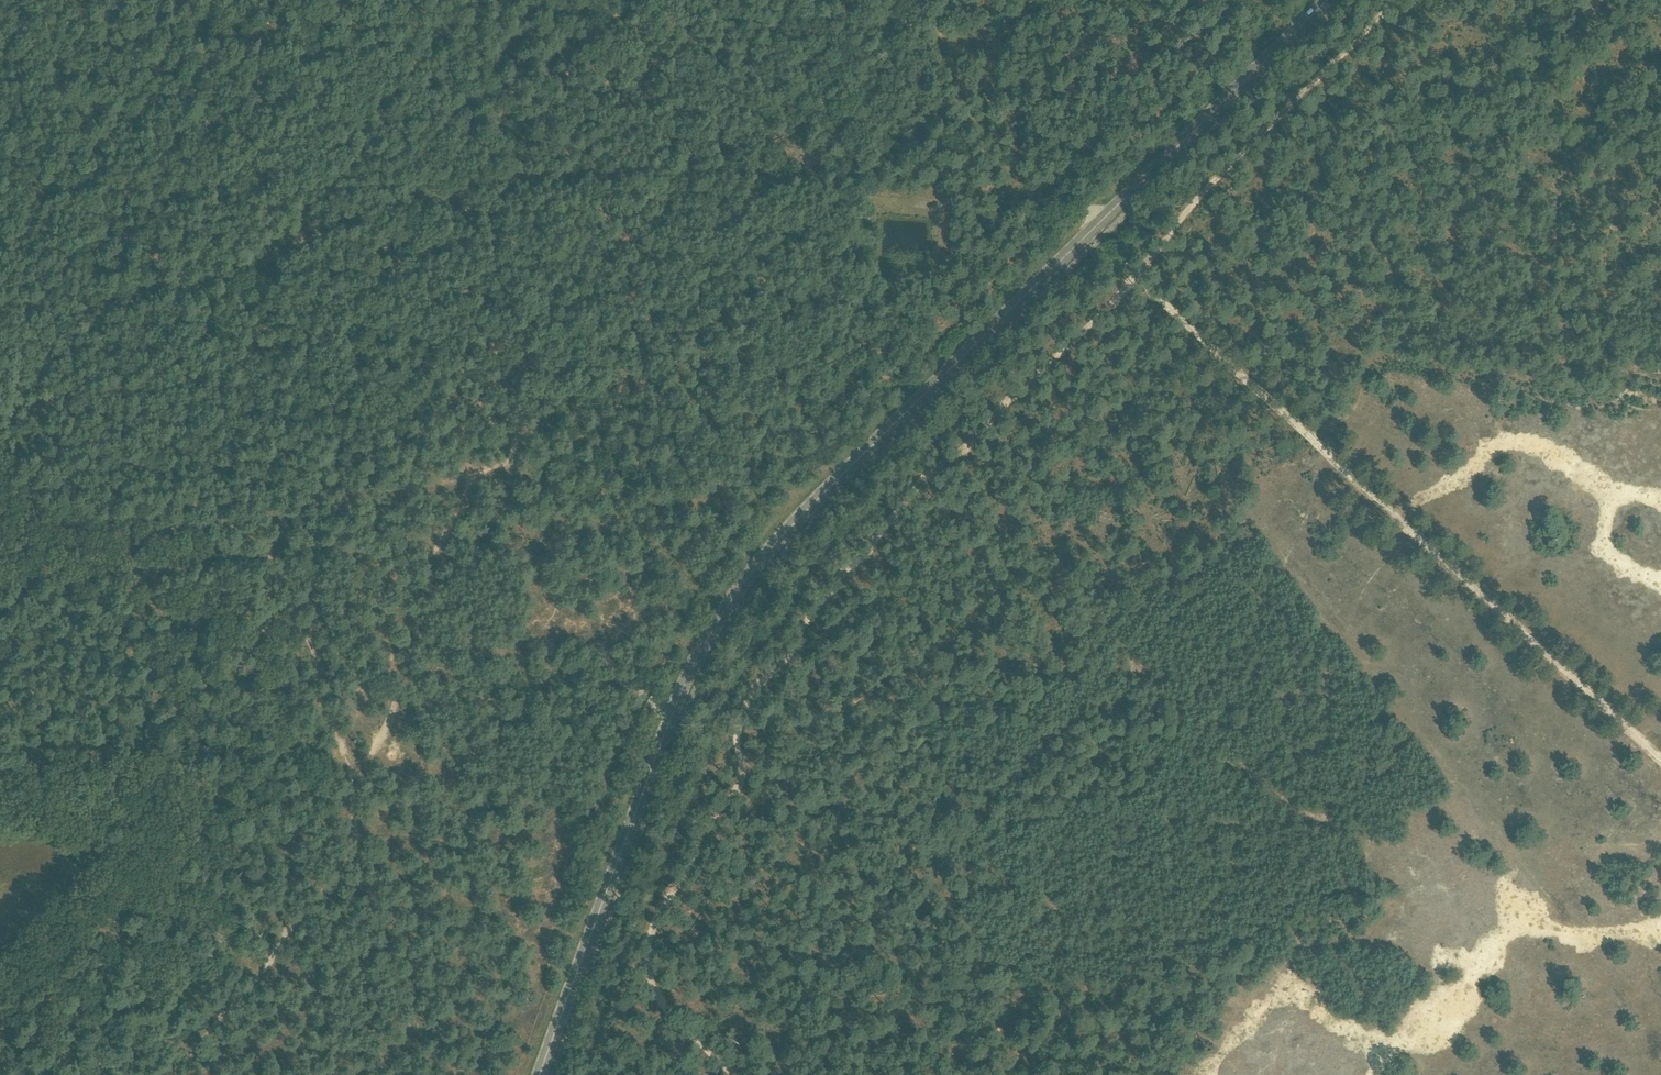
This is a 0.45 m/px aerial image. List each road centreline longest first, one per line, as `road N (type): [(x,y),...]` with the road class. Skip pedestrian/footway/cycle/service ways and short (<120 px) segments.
road 1 (primary): [(539,1074),(673,716),(726,610),(798,520),(884,432),(1328,0)]
road 2 (track): [(0,308),(208,283),(357,221),(518,176),(726,168),(969,200),(1015,187)]
road 3 (track): [(1131,266),(964,449),(926,475),(748,698),(735,737),(743,774),(662,910),(649,970),(663,1009),(735,1074)]
road 4 (track): [(1660,1045),(1413,720),(1399,678),(1379,672),(1264,527),(1152,336),(1131,266)]
road 5 (track): [(0,401),(68,418),(269,551),(282,598),(312,655),(319,705),(353,769),(347,860),(263,973),(196,1045),(187,1074)]
road 6 (track): [(1124,258),(1660,760)]
road 7 (track): [(282,598),(215,708),(183,737),(131,818),(120,842),(129,896),(108,929),(0,1020)]
road 8 (track): [(1398,0),(1131,266)]
road 9 (track): [(923,0),(962,103),(1011,186),(1113,226)]
road 10 (track): [(513,177),(571,60),(643,0)]

